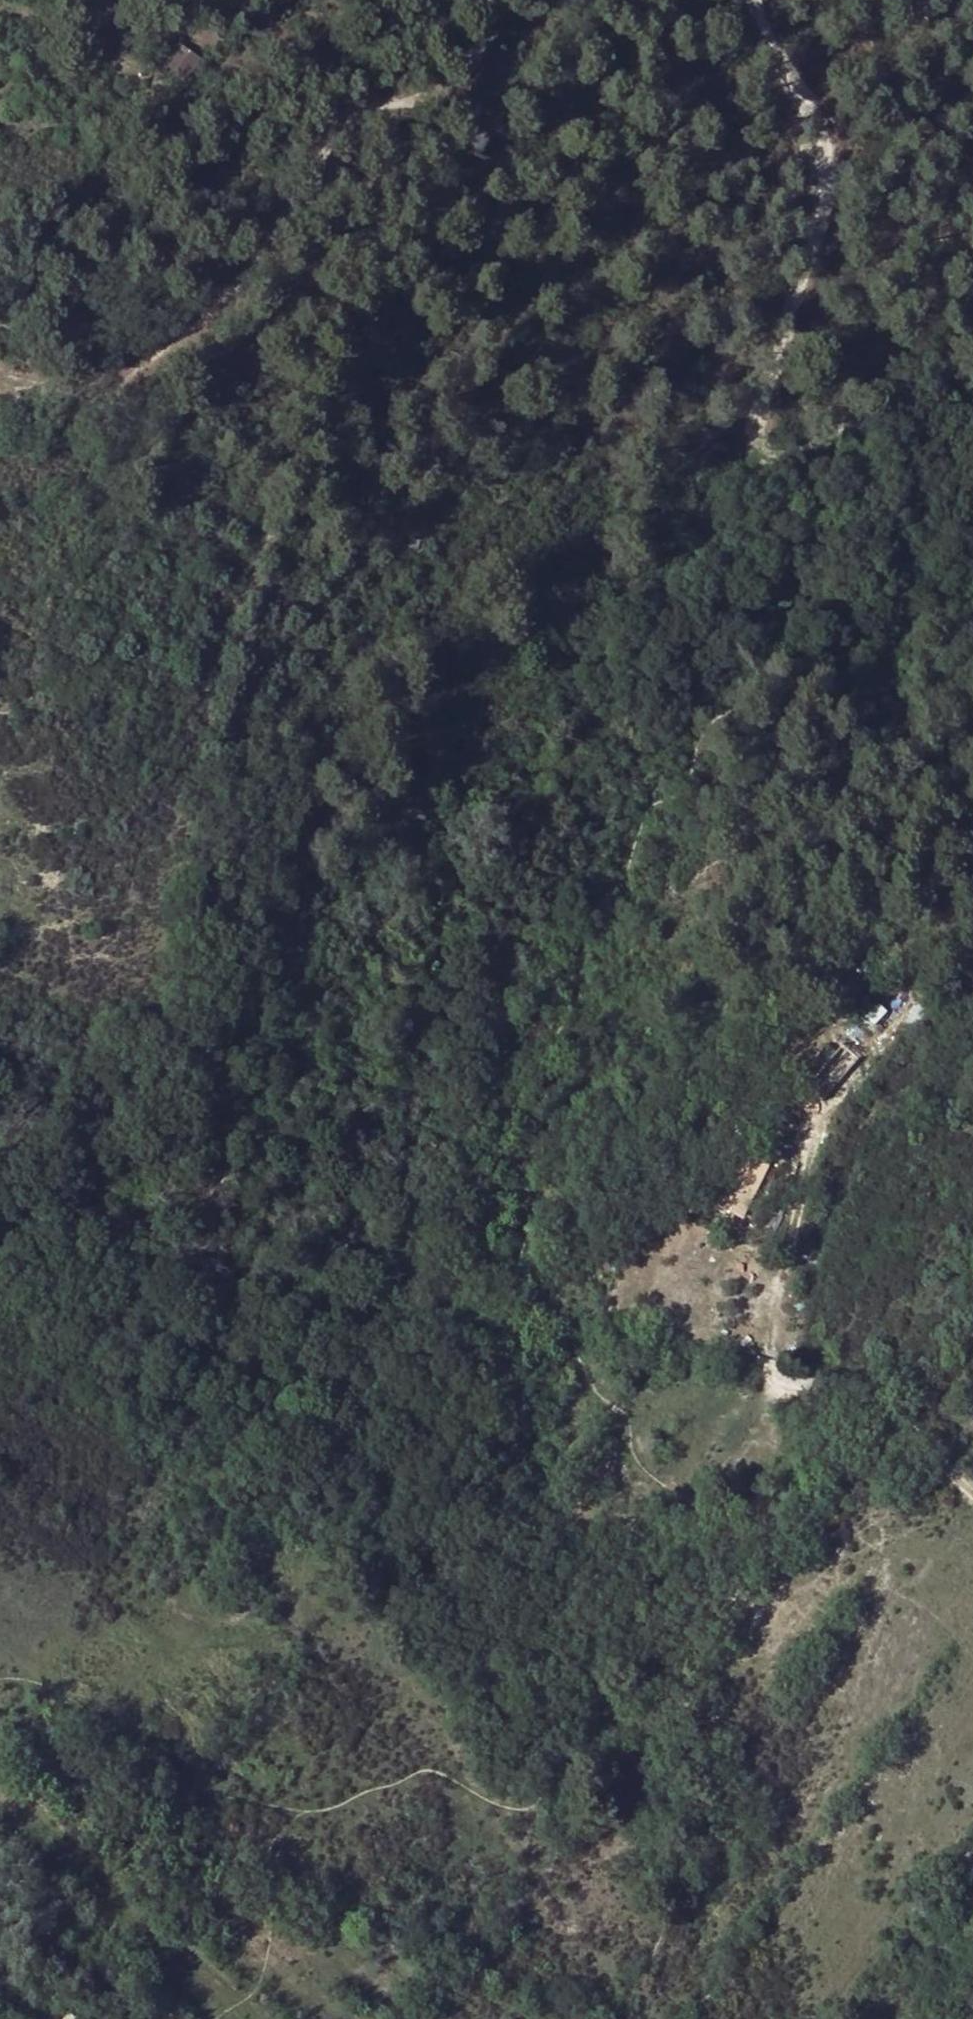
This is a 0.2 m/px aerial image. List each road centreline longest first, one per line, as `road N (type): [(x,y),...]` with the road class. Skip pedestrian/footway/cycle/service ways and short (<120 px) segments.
road 1 (track): [(762,0),(789,91),(829,161),(759,426),(760,446),(771,458),(795,458),(972,400)]
road 2 (track): [(0,401),(29,386),(59,382),(102,393),(122,383),(216,299),(339,134),(468,71),(489,23),(484,0)]

